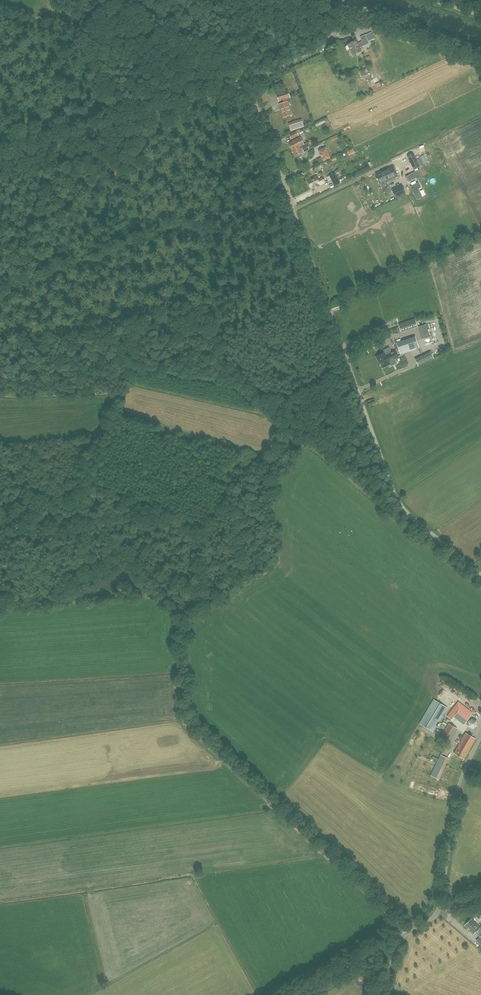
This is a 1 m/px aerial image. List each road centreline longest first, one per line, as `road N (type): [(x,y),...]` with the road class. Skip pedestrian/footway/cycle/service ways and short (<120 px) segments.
road 1 (unclassified): [(480,574),(400,502),(248,82)]
road 2 (residential): [(0,162),(248,82)]
road 3 (unclassified): [(395,937),(429,917),(438,902),(456,793),(480,727)]
road 4 (track): [(480,53),(350,7)]
road 5 (unclassified): [(248,82),(328,43),(351,4)]

